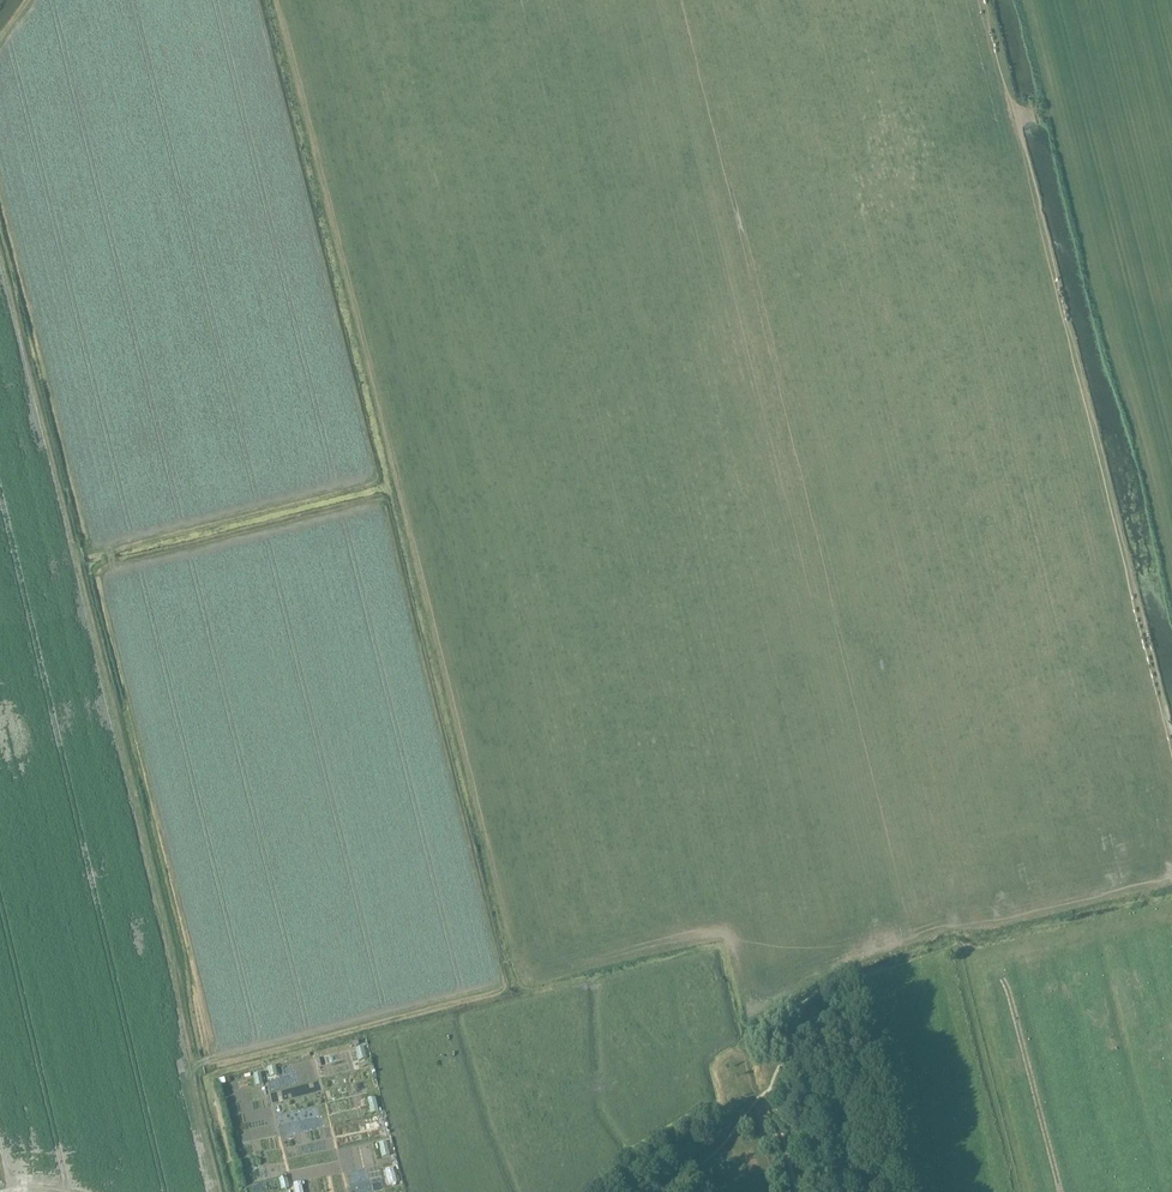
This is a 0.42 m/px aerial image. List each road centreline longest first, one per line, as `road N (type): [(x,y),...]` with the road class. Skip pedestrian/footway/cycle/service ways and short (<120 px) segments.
road 1 (track): [(1006,984),(1061,1191)]
road 2 (track): [(220,1055),(187,1069),(216,1191)]

